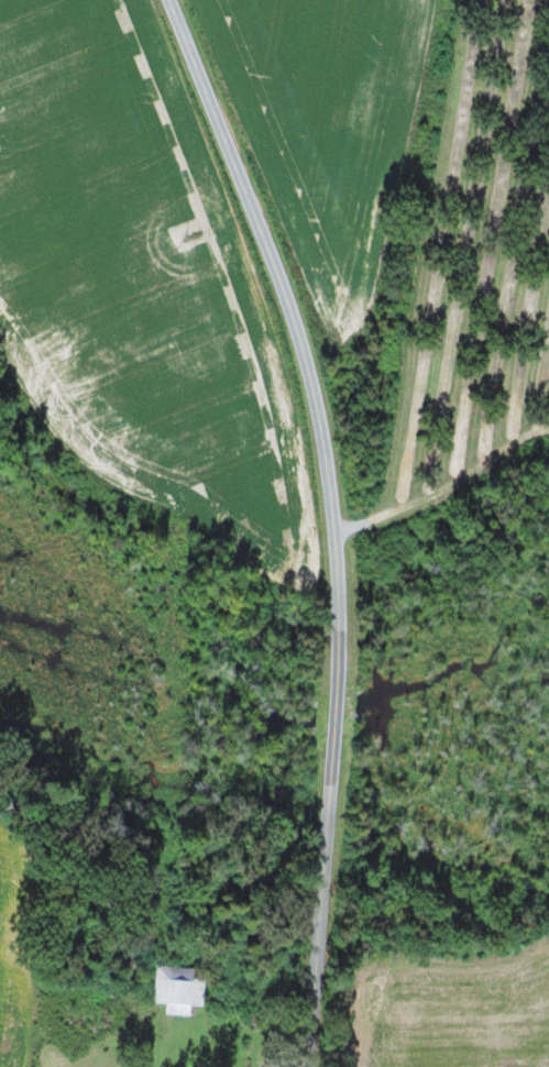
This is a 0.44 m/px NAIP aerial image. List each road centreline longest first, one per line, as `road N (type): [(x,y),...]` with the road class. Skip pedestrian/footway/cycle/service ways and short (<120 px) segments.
road 1 (residential): [(306,1066),(333,697),(330,526),(296,337),(169,0)]
road 2 (track): [(330,526),(429,496),(548,442)]

